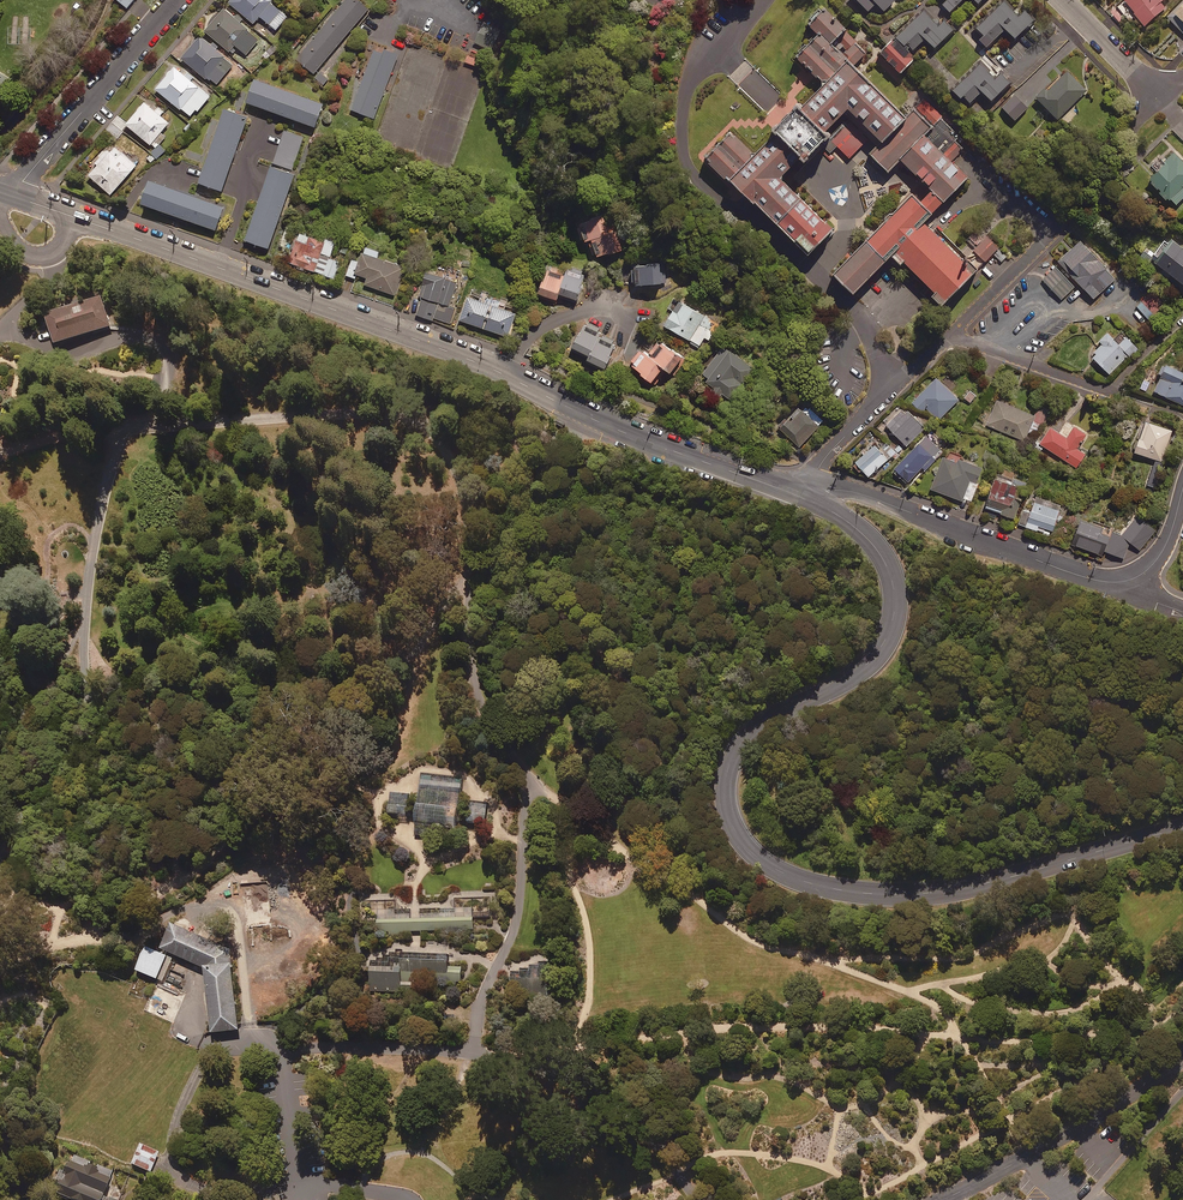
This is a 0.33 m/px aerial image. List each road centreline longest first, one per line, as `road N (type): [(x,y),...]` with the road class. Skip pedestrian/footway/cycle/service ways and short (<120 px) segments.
road 1 (tertiary): [(1182,826),(926,892),(854,891),(763,860),(733,825),(727,777),(748,734),(848,679),(875,654),(893,611),(877,551),(841,517),(803,498)]
road 2 (tertiary): [(10,195),(459,356),(603,424),(803,498)]
road 3 (residential): [(803,498),(850,491),(1090,579)]
road 4 (tertiary): [(1182,1057),(1076,1129),(943,1199)]
road 5 (residential): [(178,0),(10,195)]
road 6 (residential): [(803,498),(828,454),(949,336)]
road 7 (residential): [(949,336),(1110,393)]
road 8 (residential): [(949,336),(1057,231)]
road 9 (residential): [(1182,488),(1159,560),(1135,576),(1090,579)]
road 10 (residential): [(1063,0),(1156,94)]

